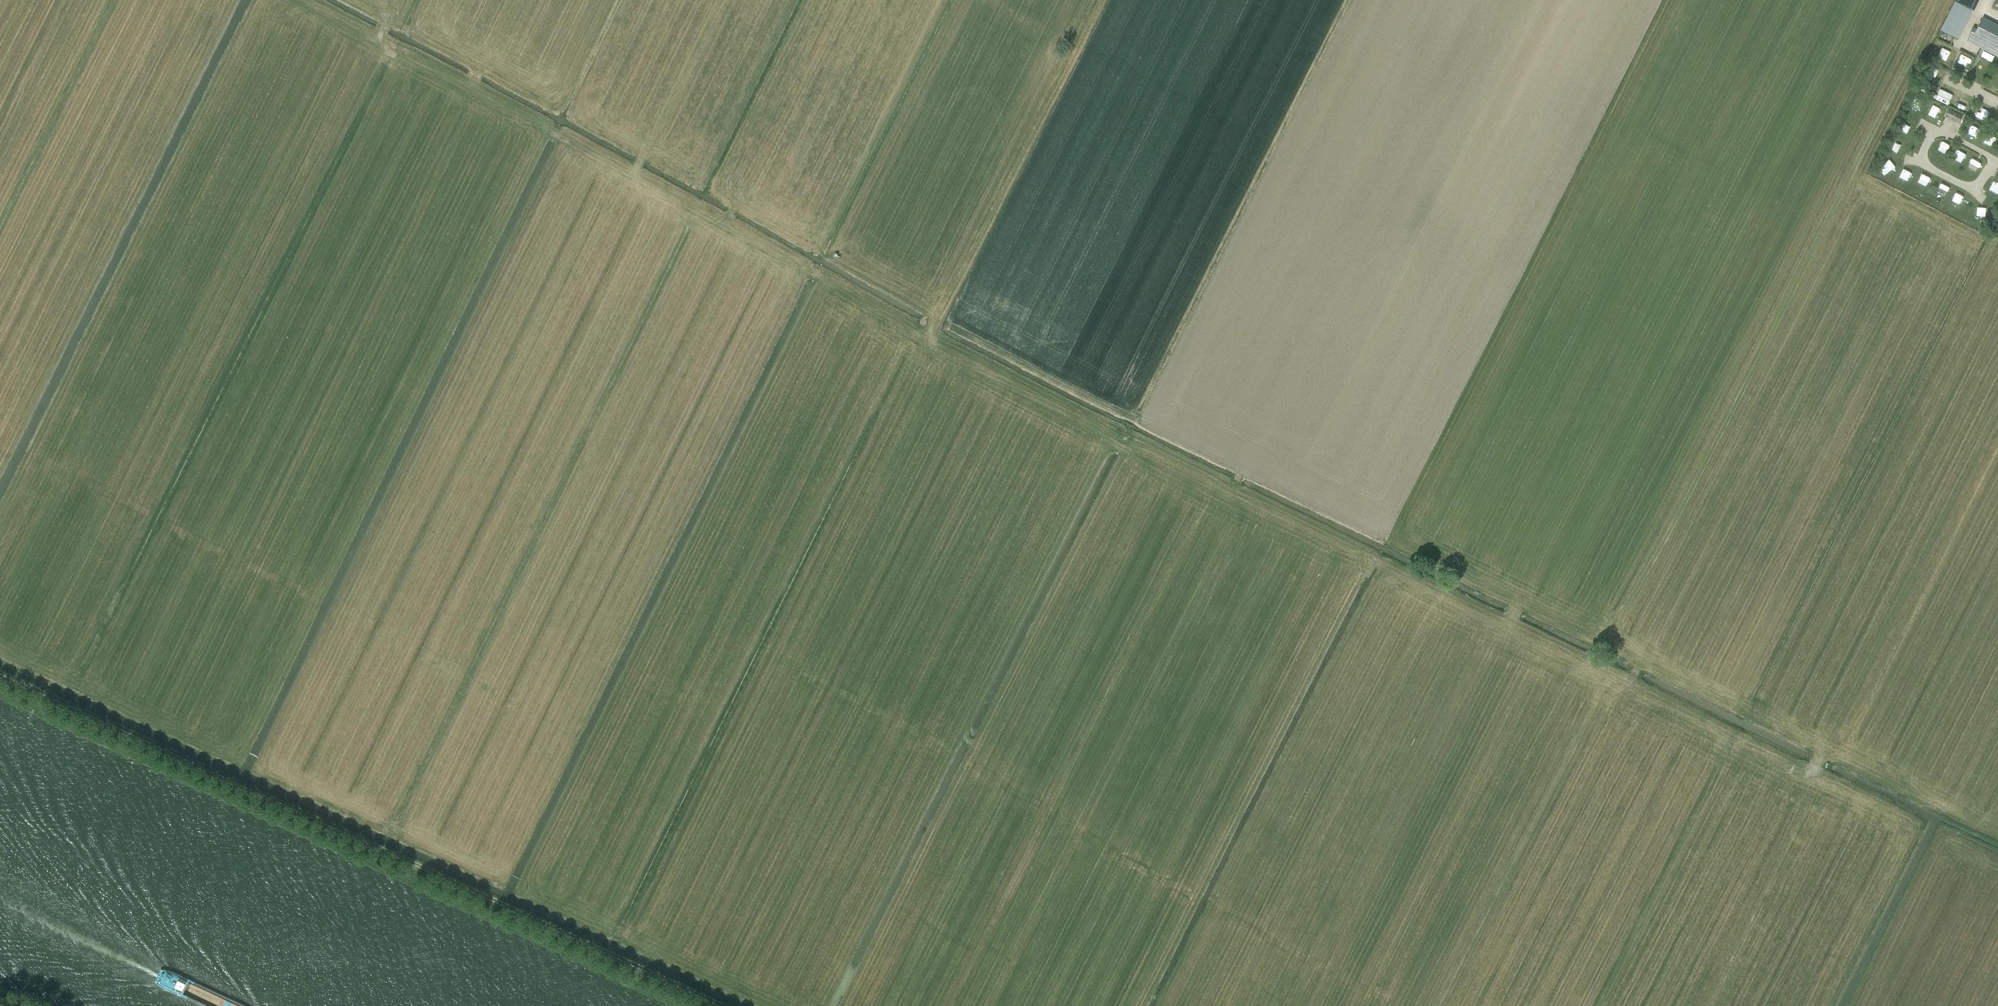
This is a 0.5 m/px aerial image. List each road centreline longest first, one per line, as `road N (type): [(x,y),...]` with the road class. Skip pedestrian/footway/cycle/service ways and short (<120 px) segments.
road 1 (track): [(725,1005),(0,672)]
road 2 (track): [(923,338),(1096,0)]

